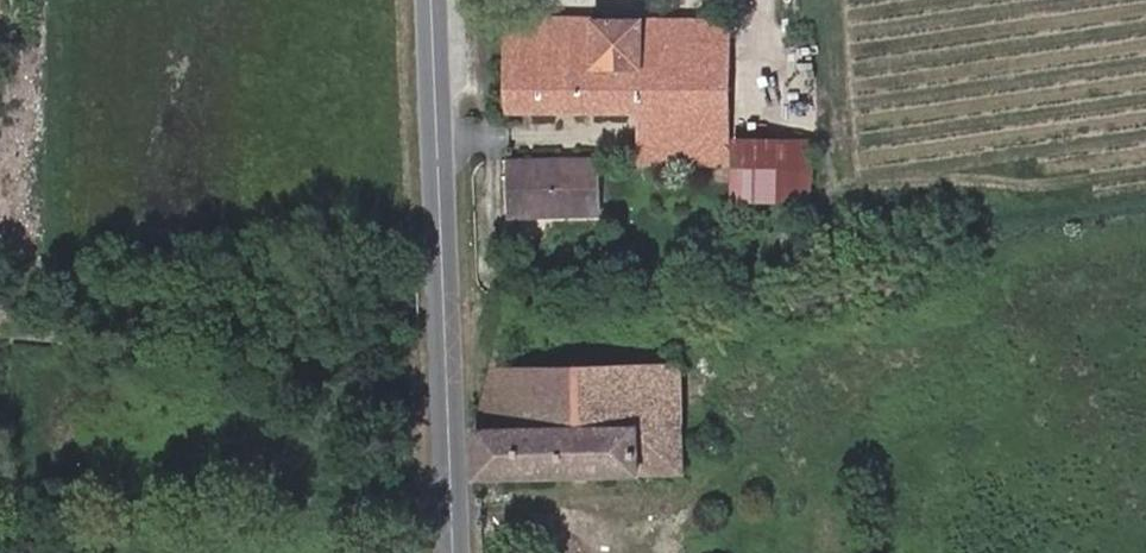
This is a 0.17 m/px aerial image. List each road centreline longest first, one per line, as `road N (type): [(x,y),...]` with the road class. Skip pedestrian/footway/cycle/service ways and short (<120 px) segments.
road 1 (tertiary): [(430,0),(452,552)]

